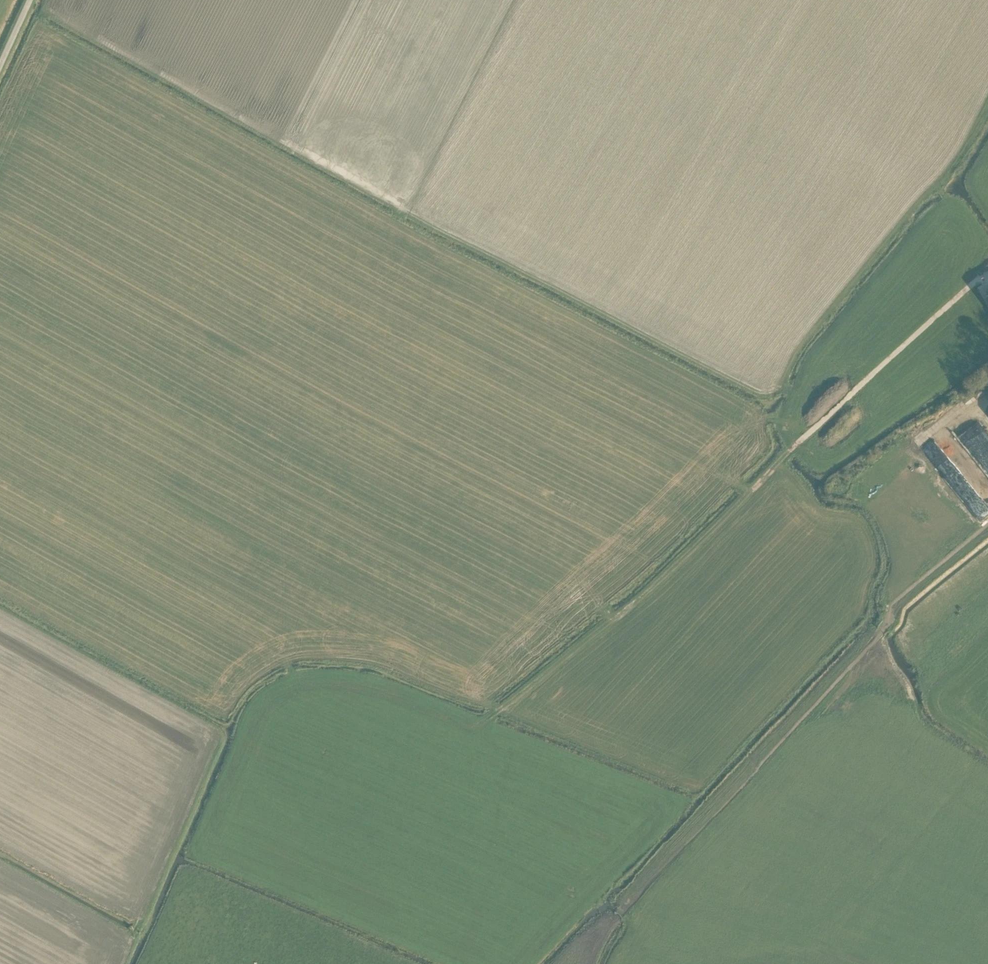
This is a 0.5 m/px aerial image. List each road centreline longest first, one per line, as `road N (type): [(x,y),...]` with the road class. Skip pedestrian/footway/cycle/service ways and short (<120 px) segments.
road 1 (track): [(987,278),(786,455),(666,577),(491,718)]

